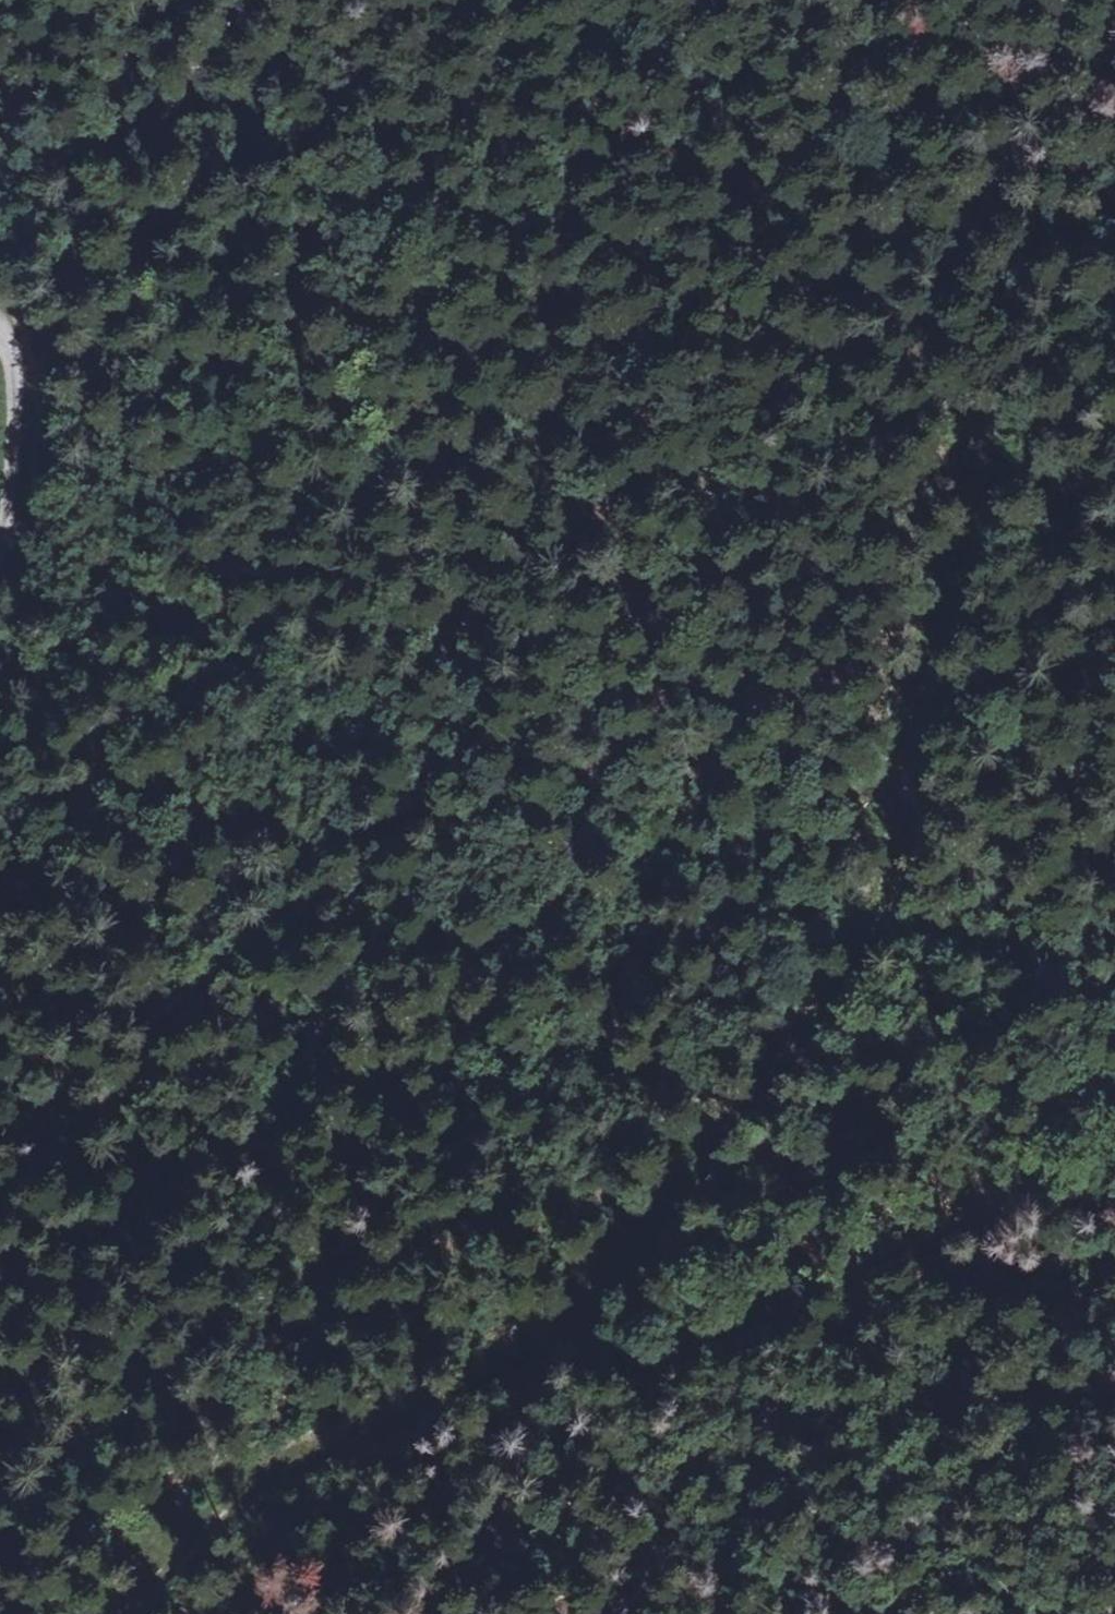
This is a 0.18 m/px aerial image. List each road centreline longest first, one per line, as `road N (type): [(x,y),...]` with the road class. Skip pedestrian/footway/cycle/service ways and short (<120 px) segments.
road 1 (track): [(113,1613),(179,1541),(231,1501),(295,1465),(378,1434),(543,1338),(624,1268),(667,1166),(842,970),(875,889),(927,670),(959,519),(962,457),(1037,438)]
road 2 (track): [(0,420),(7,498),(0,541)]

